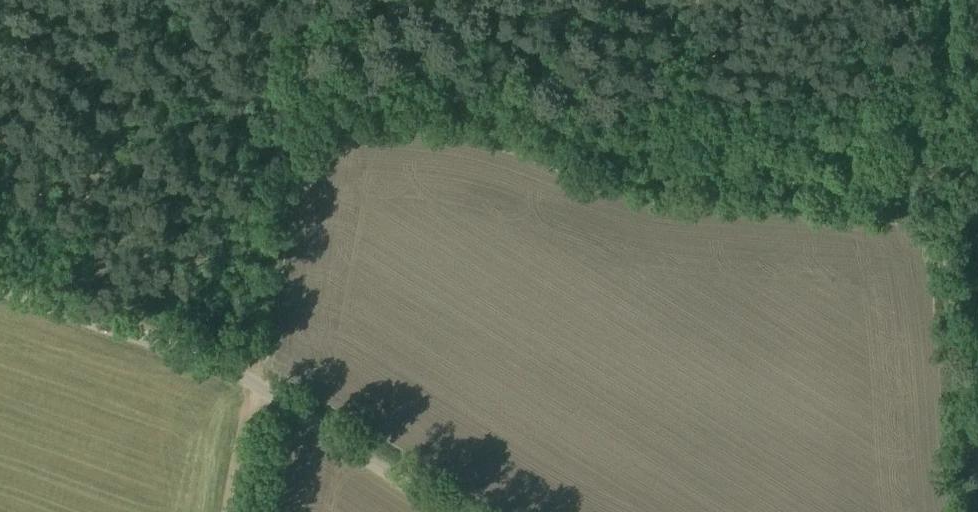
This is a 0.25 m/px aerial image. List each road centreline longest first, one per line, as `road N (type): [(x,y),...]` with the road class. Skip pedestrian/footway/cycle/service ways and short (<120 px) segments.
road 1 (track): [(912,0),(918,130),(968,511)]
road 2 (residential): [(0,289),(256,383),(448,511)]
road 3 (track): [(256,383),(308,84)]
road 4 (track): [(256,383),(236,511)]

